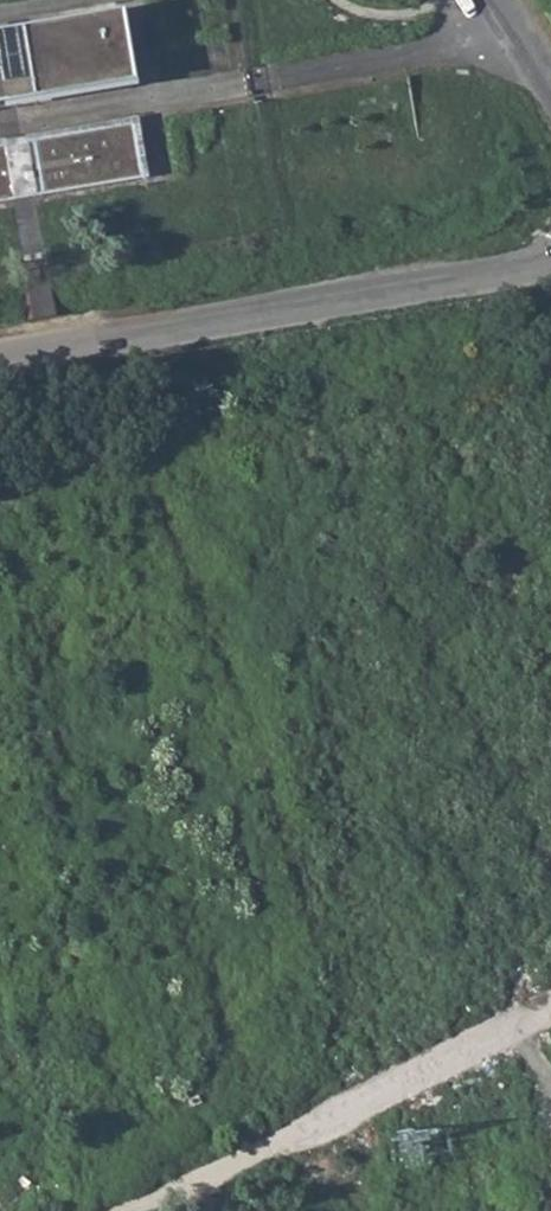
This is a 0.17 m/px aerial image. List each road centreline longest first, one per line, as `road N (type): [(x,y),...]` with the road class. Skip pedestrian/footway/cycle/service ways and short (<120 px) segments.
road 1 (residential): [(550,263),(0,357)]
road 2 (track): [(126,1210),(236,1166),(429,1058),(550,1010)]

